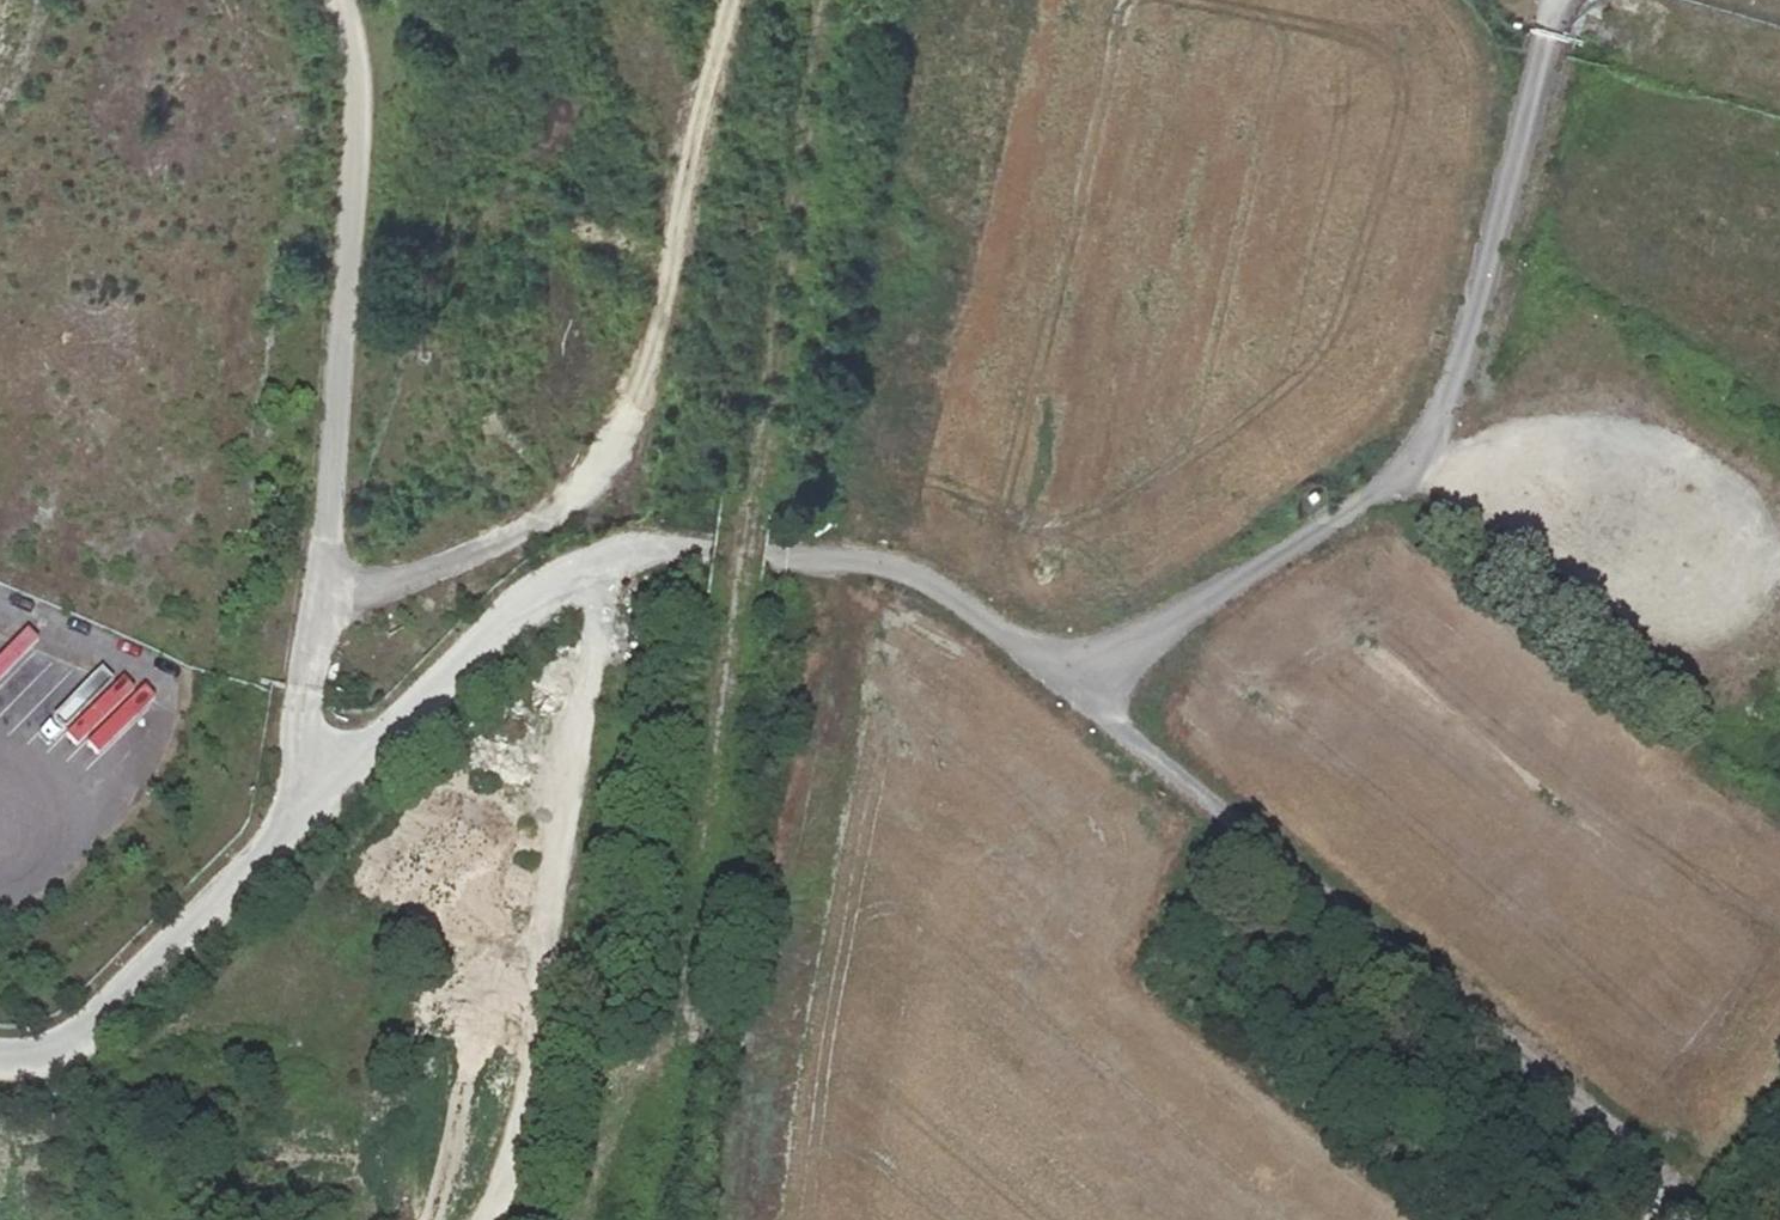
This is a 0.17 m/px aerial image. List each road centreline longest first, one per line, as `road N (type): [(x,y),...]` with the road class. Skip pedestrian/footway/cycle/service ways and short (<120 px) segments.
road 1 (unclassified): [(0,1054),(32,1053),(293,842),(539,596),(578,572),(627,554),(707,553),(832,558),(897,570),(1071,686),(1256,570),(1414,455),(1446,410),(1546,36)]
road 2 (track): [(1634,1219),(1663,1182),(1071,686)]

